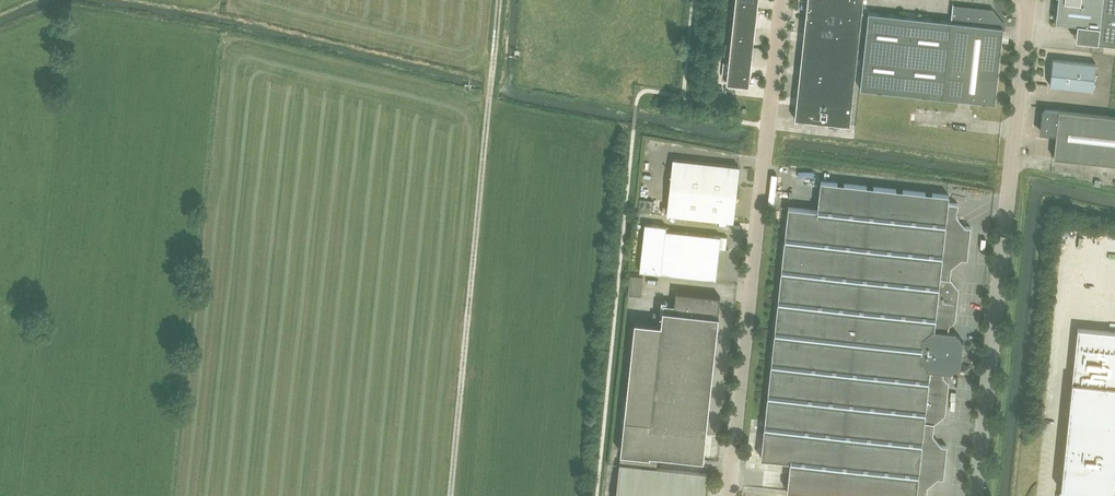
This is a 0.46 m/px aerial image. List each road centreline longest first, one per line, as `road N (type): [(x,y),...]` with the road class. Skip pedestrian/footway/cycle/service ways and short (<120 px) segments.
road 1 (unclassified): [(975,495),(1028,0)]
road 2 (unclassified): [(782,0),(729,495)]
road 3 (track): [(498,0),(450,495)]

